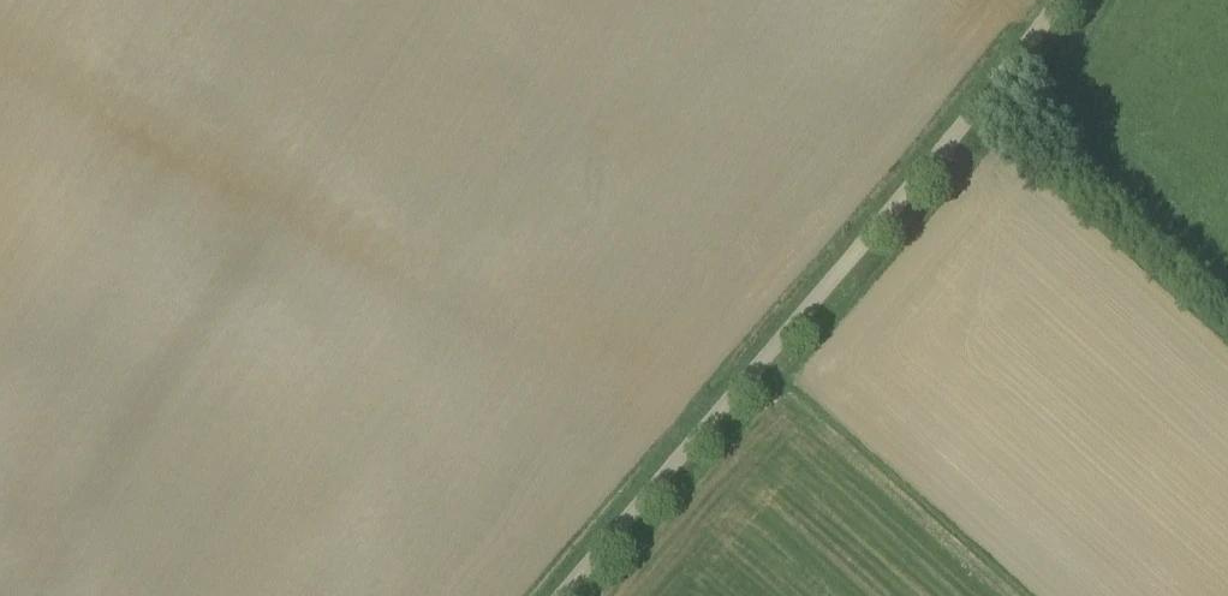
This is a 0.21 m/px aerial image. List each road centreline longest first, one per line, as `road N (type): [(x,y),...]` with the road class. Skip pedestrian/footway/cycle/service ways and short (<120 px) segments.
road 1 (unclassified): [(552,595),(1047,0)]

